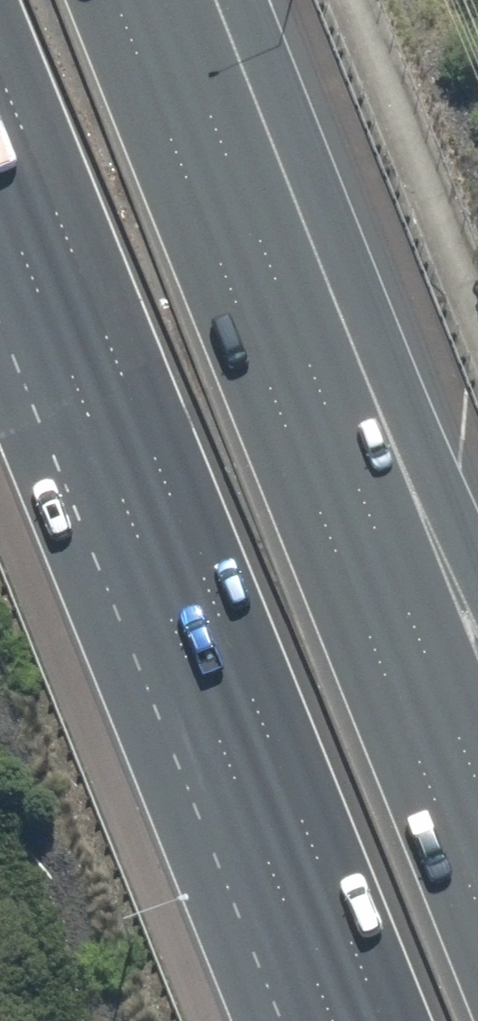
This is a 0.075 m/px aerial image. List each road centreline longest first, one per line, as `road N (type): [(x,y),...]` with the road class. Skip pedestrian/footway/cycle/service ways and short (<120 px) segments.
road 1 (motorway): [(120,0),(440,787)]
road 2 (motorway): [(294,817),(0,71)]
road 3 (motorway): [(377,1020),(294,817)]
road 4 (motorway): [(343,1020),(294,817)]

